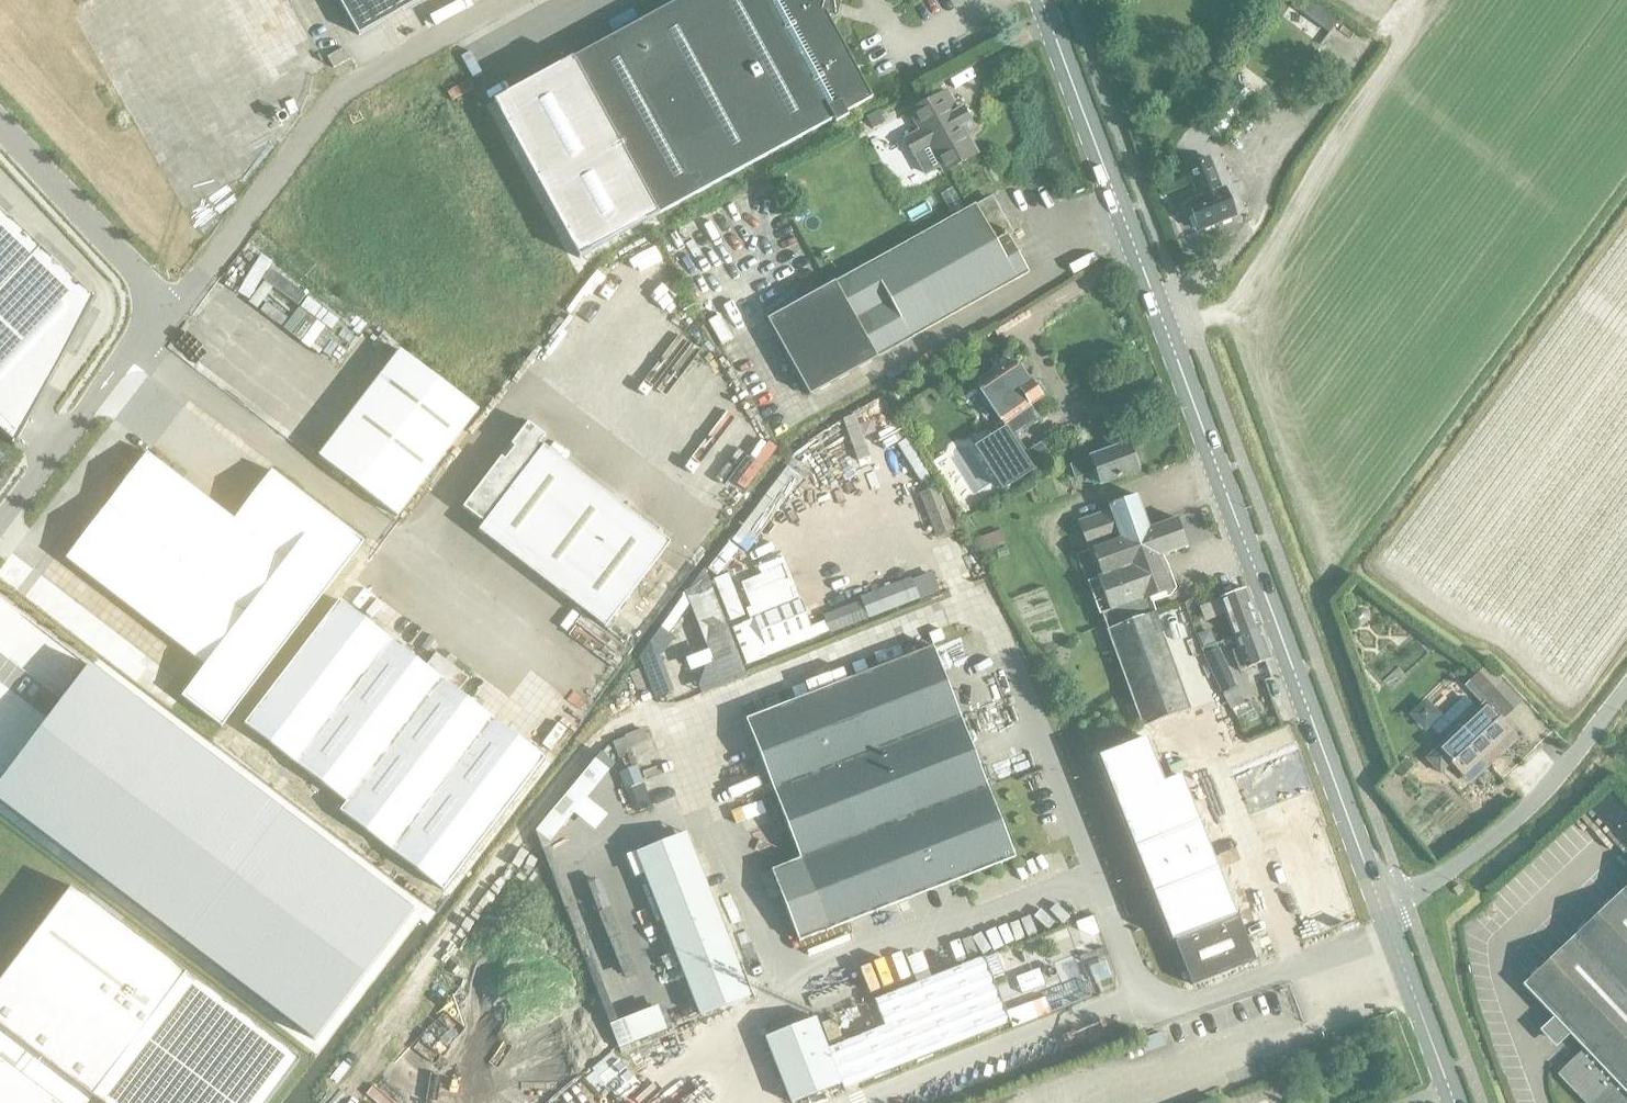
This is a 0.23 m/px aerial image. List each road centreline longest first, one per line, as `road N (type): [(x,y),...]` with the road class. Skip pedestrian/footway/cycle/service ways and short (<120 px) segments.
road 1 (secondary): [(1379,900),(1045,0)]
road 2 (unclassified): [(504,0),(338,95),(166,312)]
road 3 (unclassified): [(1379,900),(1447,871),(1519,816),(1626,686)]
road 4 (unclassified): [(382,536),(135,343)]
road 5 (unclassified): [(166,312),(0,126)]
road 6 (unclassified): [(0,517),(135,343)]
road 7 (secondary): [(1455,1102),(1379,900)]

